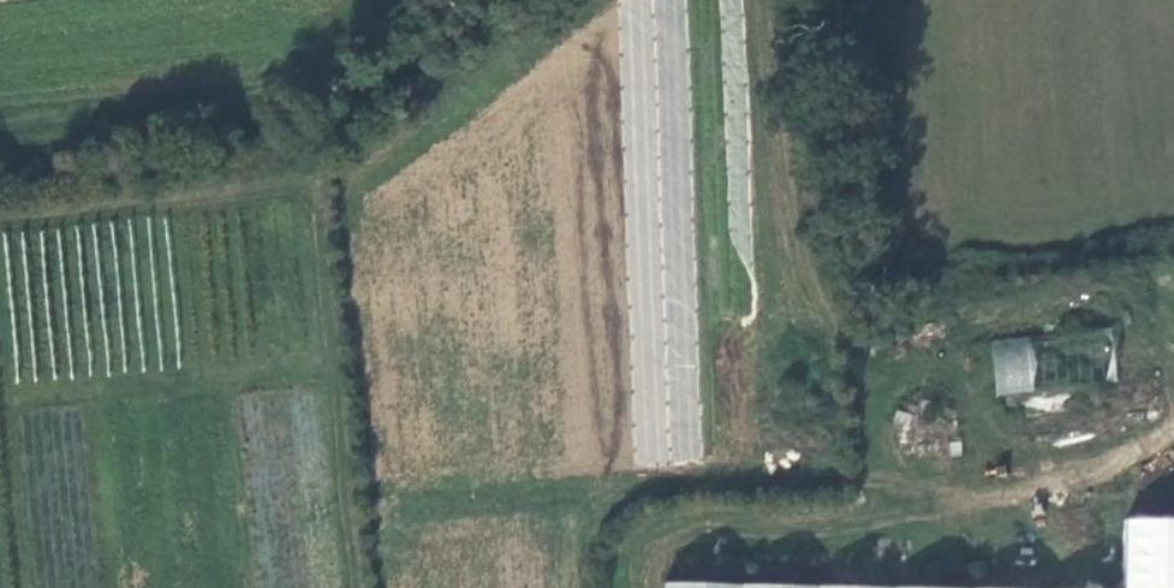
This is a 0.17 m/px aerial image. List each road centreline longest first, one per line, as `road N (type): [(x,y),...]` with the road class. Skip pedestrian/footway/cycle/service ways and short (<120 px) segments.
road 1 (track): [(803,449),(1173,440)]

